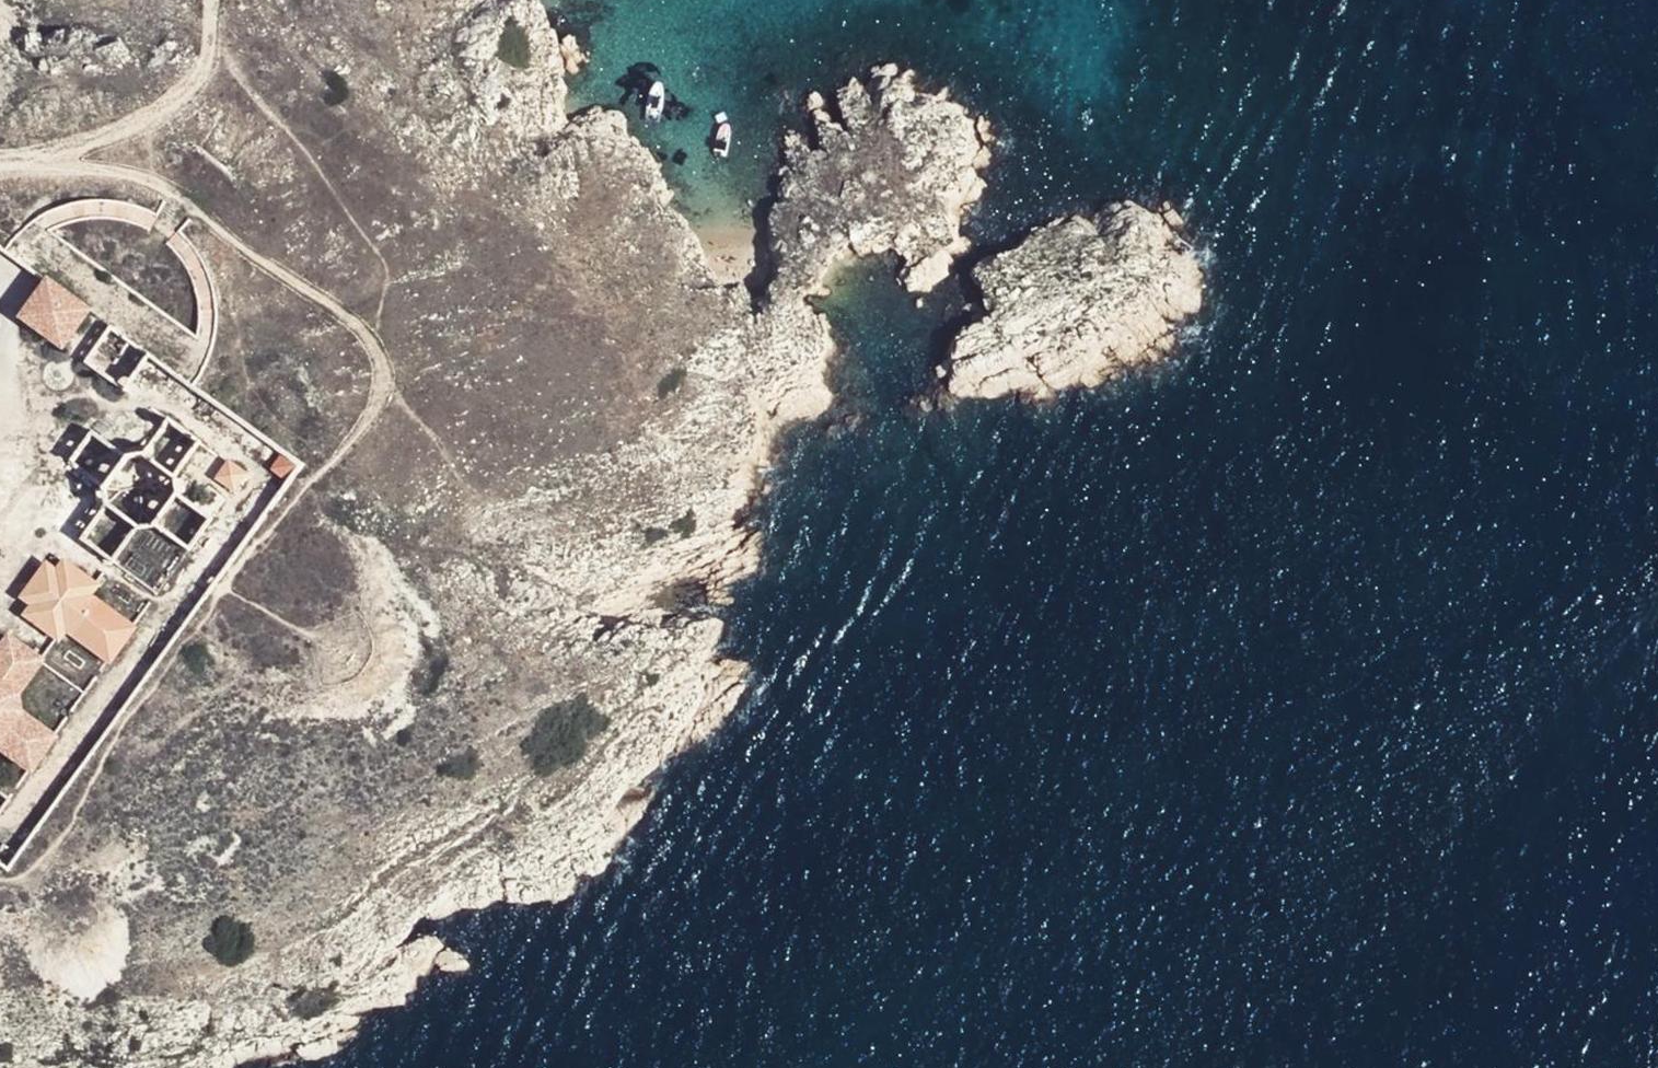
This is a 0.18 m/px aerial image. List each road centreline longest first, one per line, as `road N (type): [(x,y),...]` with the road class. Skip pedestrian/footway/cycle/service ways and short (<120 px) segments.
road 1 (track): [(0,161),(107,135),(192,90),(213,44),(211,0)]

